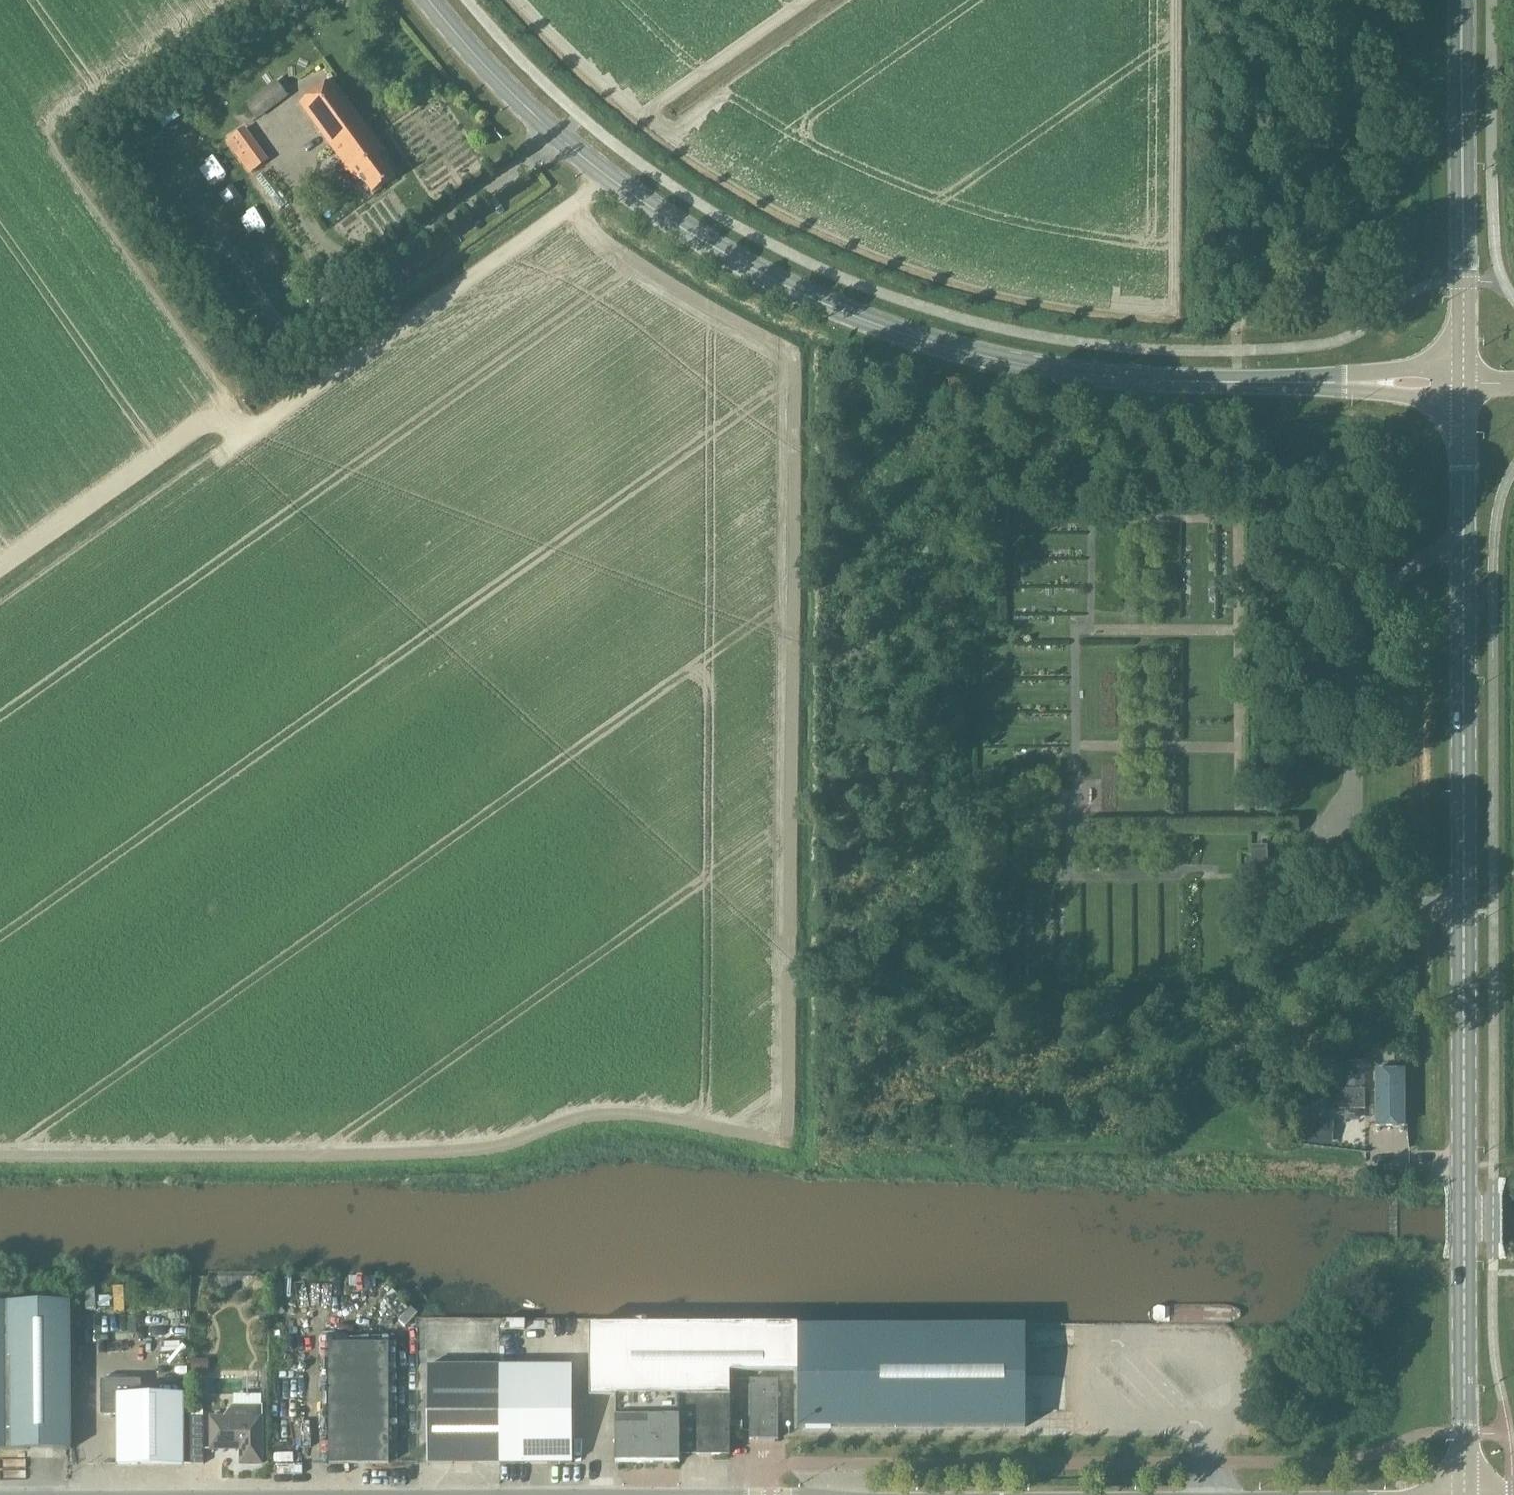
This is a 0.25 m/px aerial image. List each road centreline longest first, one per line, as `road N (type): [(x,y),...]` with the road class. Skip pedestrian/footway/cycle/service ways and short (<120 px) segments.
road 1 (secondary): [(1465,1492),(1463,397)]
road 2 (secondary): [(1235,382),(1042,369),(906,335),(809,297),(673,222),(597,168),(491,72),(430,0)]
road 3 (secondary): [(1464,367),(1462,0)]
road 4 (track): [(1332,0),(1293,201),(1235,350)]
road 5 (secondary): [(1464,367),(1354,373),(1341,383)]
road 6 (secondary): [(1341,383),(1353,392),(1463,397)]

